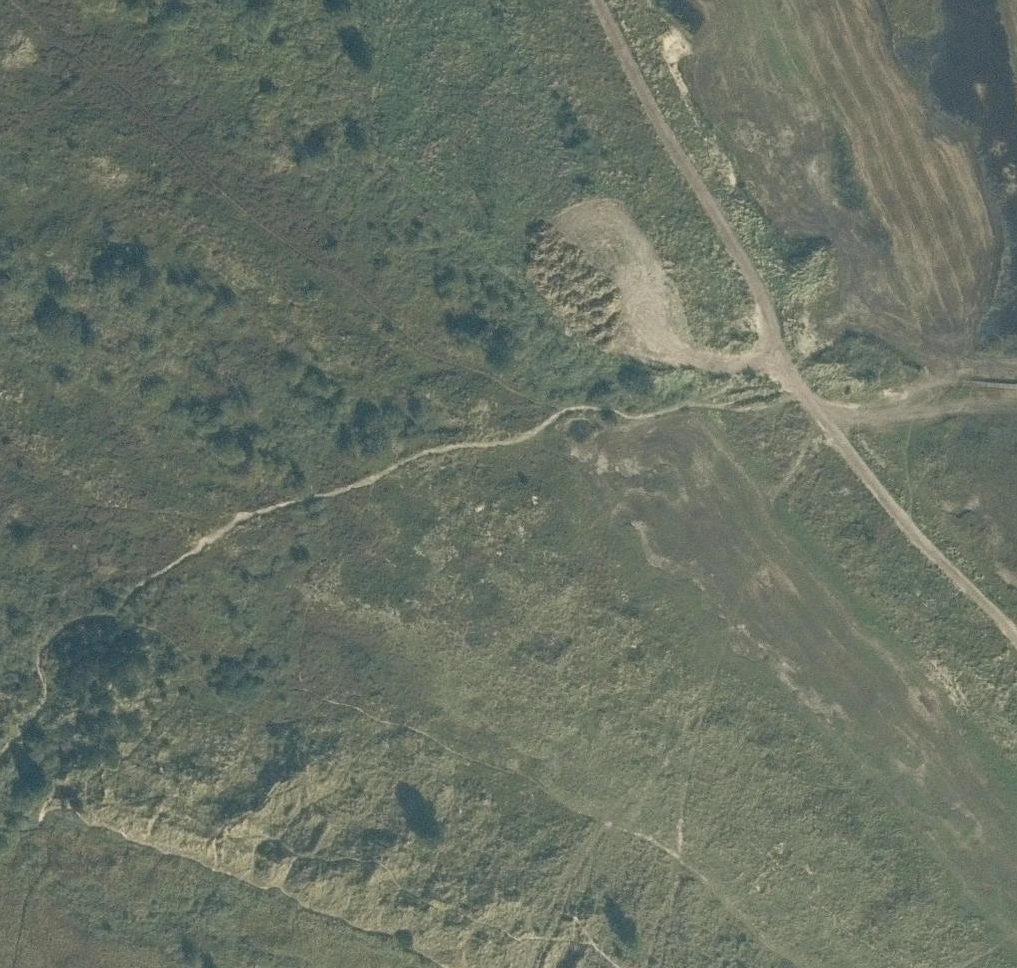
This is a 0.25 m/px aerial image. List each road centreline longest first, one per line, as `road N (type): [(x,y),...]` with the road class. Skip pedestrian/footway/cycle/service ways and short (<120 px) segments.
road 1 (track): [(1016,635),(900,517),(801,386)]

